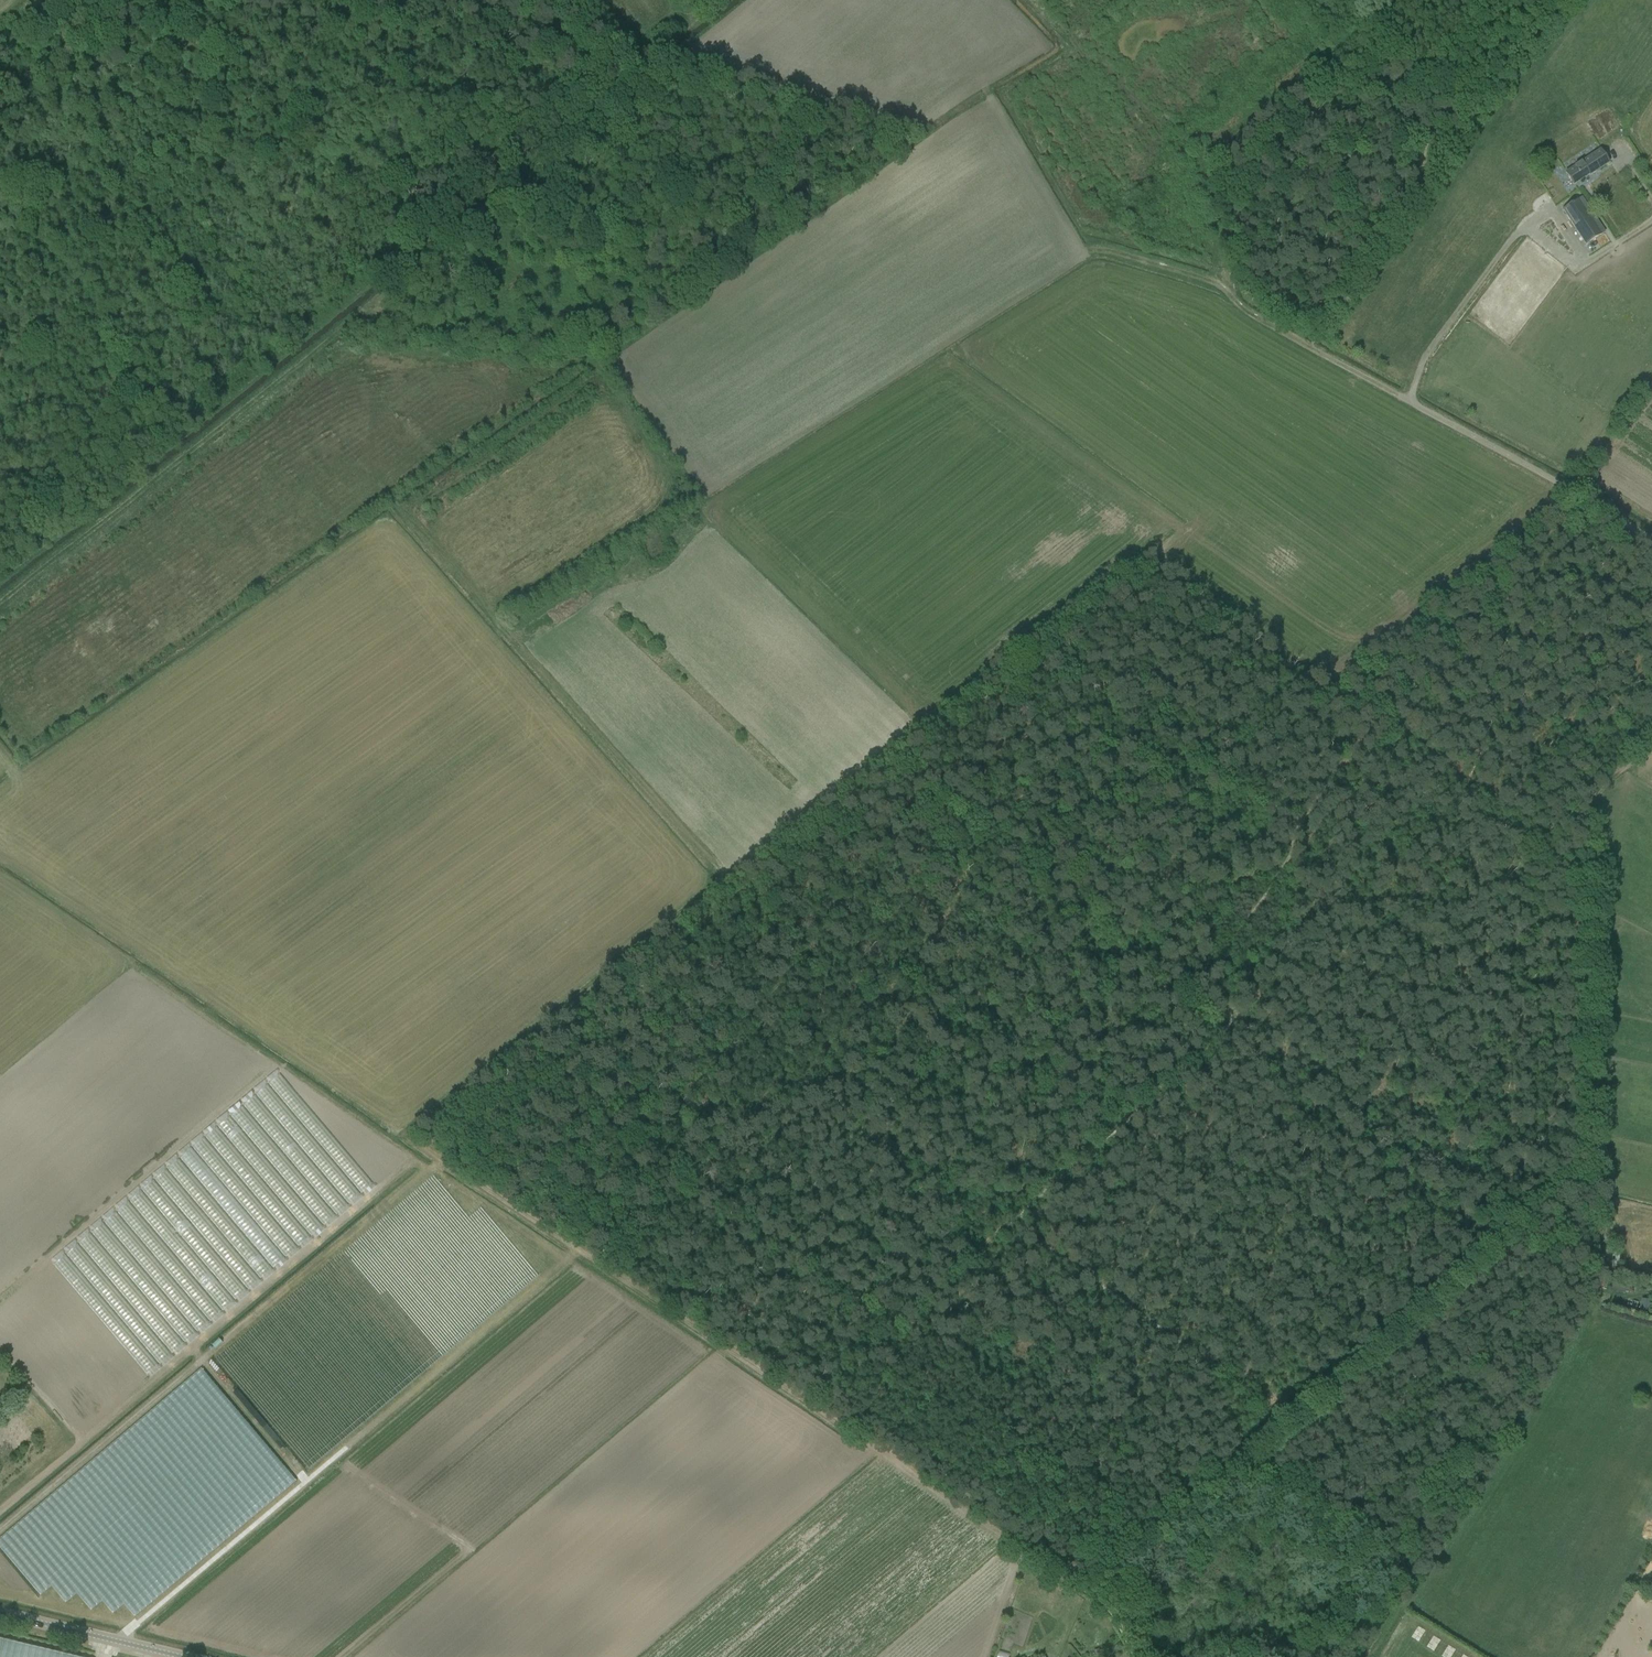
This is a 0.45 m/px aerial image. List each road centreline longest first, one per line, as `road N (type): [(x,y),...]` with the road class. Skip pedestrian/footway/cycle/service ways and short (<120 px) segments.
road 1 (track): [(714,871),(720,883),(409,1140),(1098,1596),(1130,1656)]
road 2 (track): [(0,1510),(416,1166),(436,1158)]
road 3 (track): [(1651,543),(1575,492),(1422,413)]
road 4 (track): [(1201,283),(1422,413)]
road 5 (tertiary): [(0,1611),(188,1656)]

